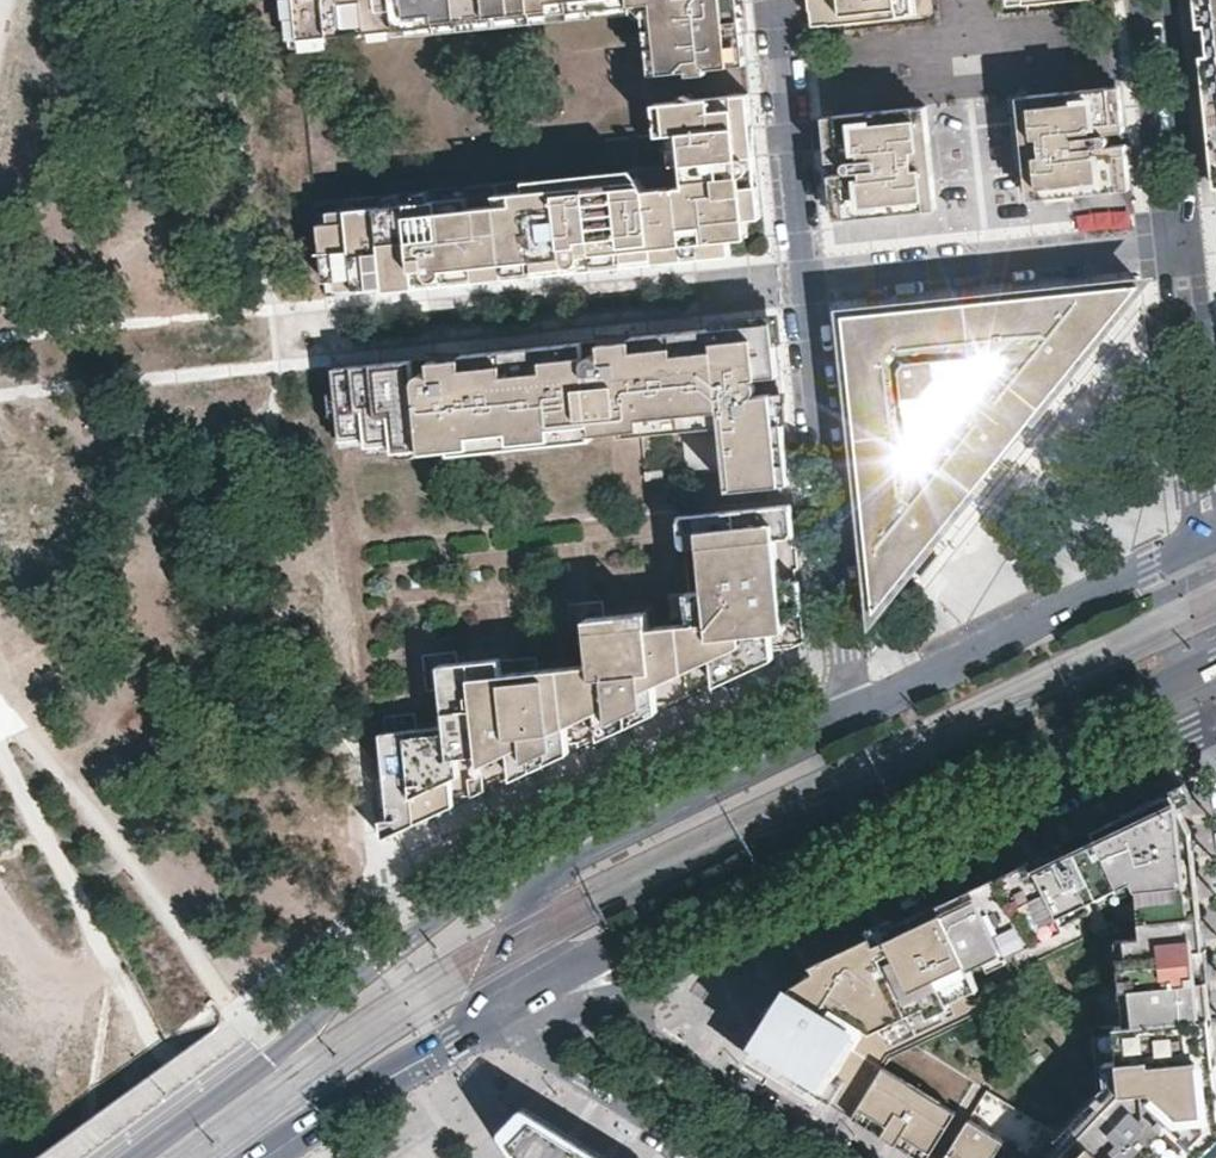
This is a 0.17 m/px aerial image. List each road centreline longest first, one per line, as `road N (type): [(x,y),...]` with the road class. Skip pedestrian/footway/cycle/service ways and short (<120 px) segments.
road 1 (tertiary): [(854,709),(813,713),(486,875),(334,996),(273,1057),(133,1157)]
road 2 (secondary): [(516,998),(1215,661)]
road 3 (residential): [(609,1000),(1215,713)]
road 4 (secondary): [(854,709),(818,737),(543,879),(516,998)]
road 5 (residential): [(803,285),(854,709)]
road 6 (secondary): [(1184,548),(854,709)]
road 7 (residential): [(803,285),(1164,245)]
road 8 (residential): [(1164,245),(1184,548)]
road 9 (residential): [(775,0),(803,285)]
road 10 (residential): [(843,1157),(609,1000)]
road 11 (residential): [(1138,0),(1164,245)]
road 12 (residential): [(1194,242),(1168,0)]
road 13 (residential): [(546,1009),(561,1061),(714,1157)]
road 14 (secondary): [(327,1113),(516,998)]
road 15 (residential): [(1215,452),(1194,242)]

